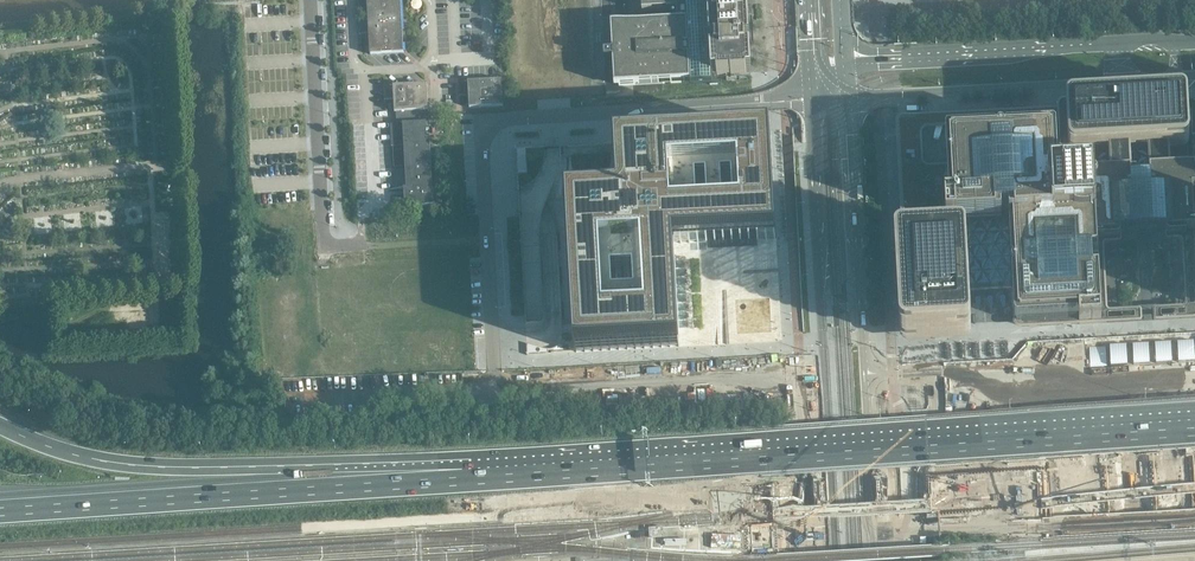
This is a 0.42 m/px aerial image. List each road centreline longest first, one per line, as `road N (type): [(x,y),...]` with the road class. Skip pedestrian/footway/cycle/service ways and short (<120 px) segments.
road 1 (motorway): [(1194,428),(251,492)]
road 2 (secondary): [(814,97),(836,560)]
road 3 (secondary): [(871,560),(848,98)]
road 4 (tertiary): [(1131,43),(845,65)]
road 5 (tertiary): [(848,98),(1126,81)]
road 6 (motorway): [(251,492),(170,467),(91,459),(0,426)]
road 7 (motorway): [(251,492),(0,508)]

